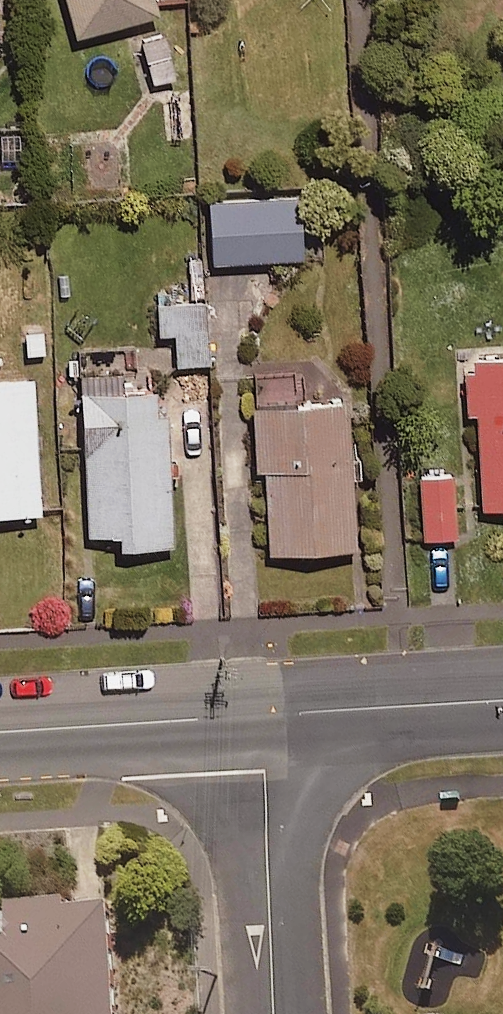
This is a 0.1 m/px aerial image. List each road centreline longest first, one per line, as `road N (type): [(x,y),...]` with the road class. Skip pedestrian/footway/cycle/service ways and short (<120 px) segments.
road 1 (residential): [(273,1013),(257,716)]
road 2 (tertiary): [(257,716),(0,732)]
road 3 (tertiary): [(502,699),(257,716)]

